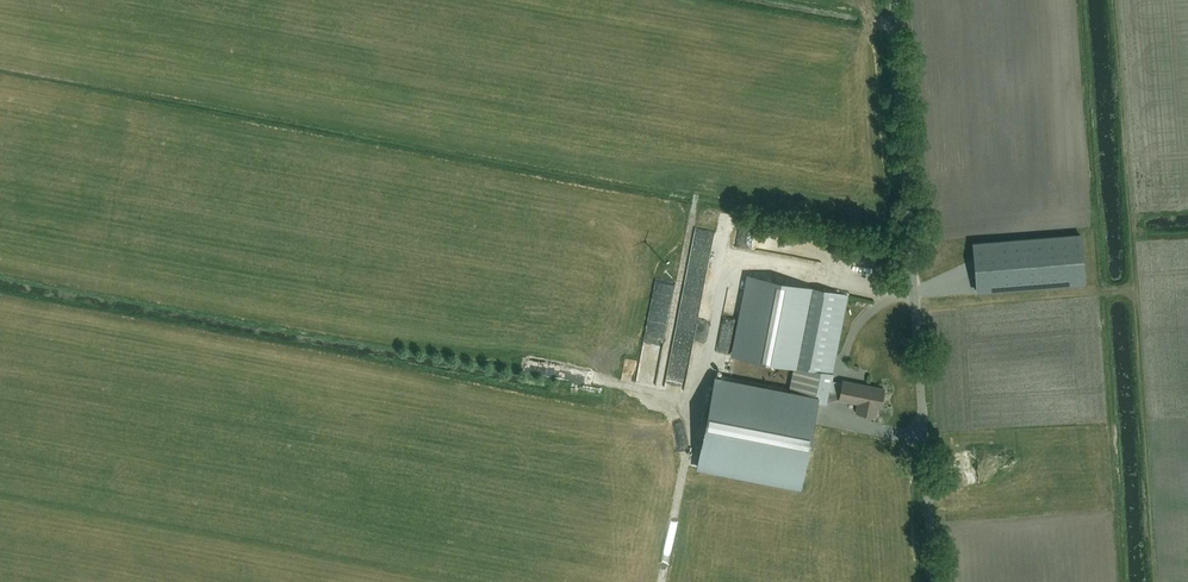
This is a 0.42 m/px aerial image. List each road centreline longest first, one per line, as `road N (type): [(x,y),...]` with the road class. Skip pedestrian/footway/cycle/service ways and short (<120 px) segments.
road 1 (unclassified): [(934,581),(893,0)]
road 2 (track): [(687,461),(662,581)]

